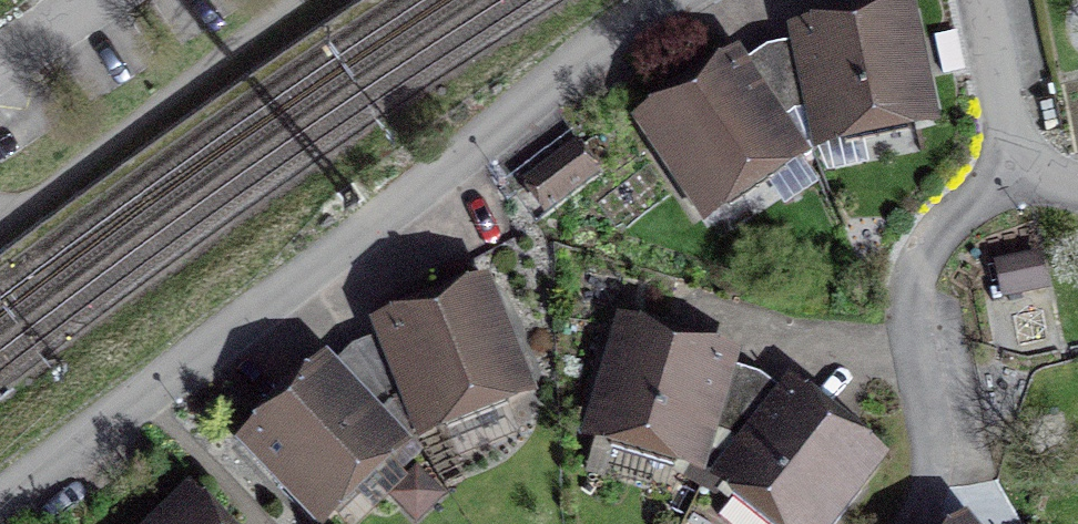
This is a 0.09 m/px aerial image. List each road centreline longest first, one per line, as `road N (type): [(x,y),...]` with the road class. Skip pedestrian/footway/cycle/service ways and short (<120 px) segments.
road 1 (residential): [(671,0),(357,225),(0,501)]
road 2 (residential): [(909,523),(932,466),(909,304),(926,252),(955,210),(1014,175)]
road 3 (residential): [(1014,175),(973,0)]

